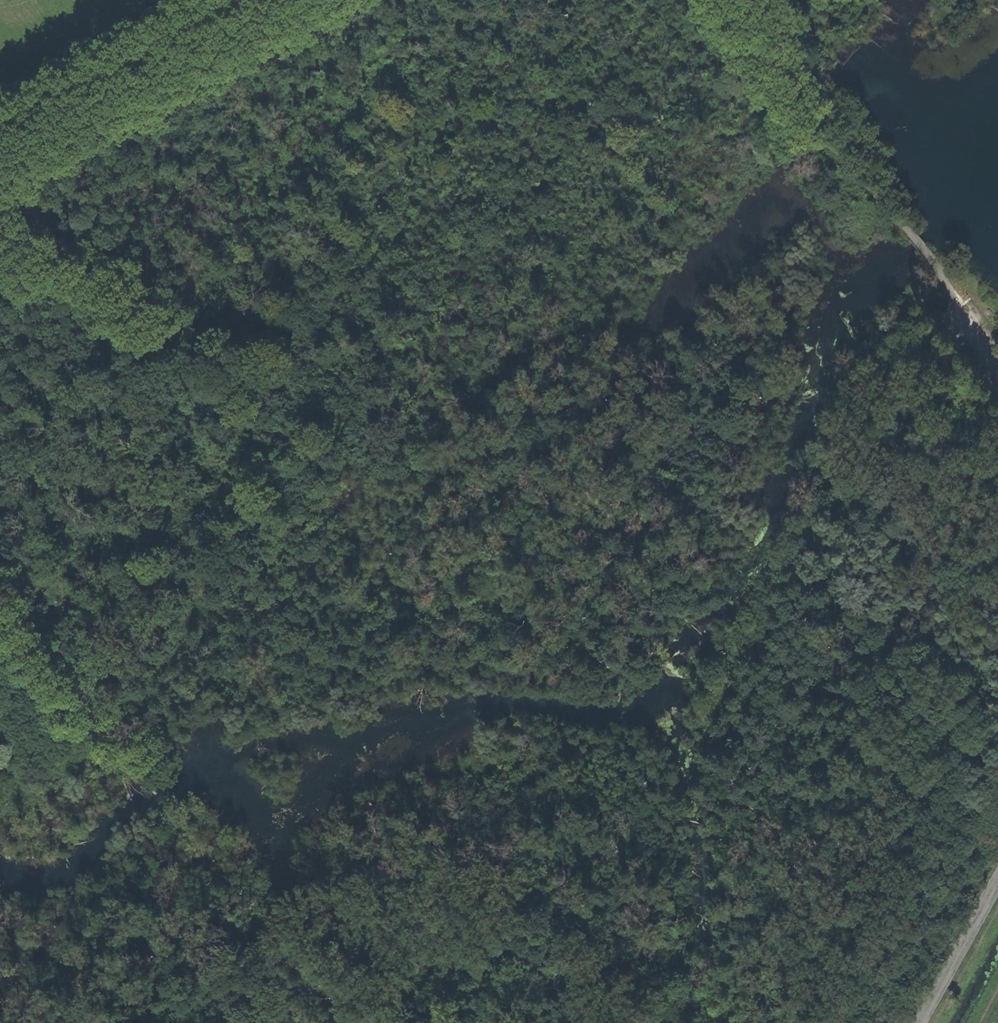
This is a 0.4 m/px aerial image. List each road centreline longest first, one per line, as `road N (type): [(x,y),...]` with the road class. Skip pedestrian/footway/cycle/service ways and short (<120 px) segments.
road 1 (track): [(713,0),(948,287)]
road 2 (track): [(0,150),(263,0)]

